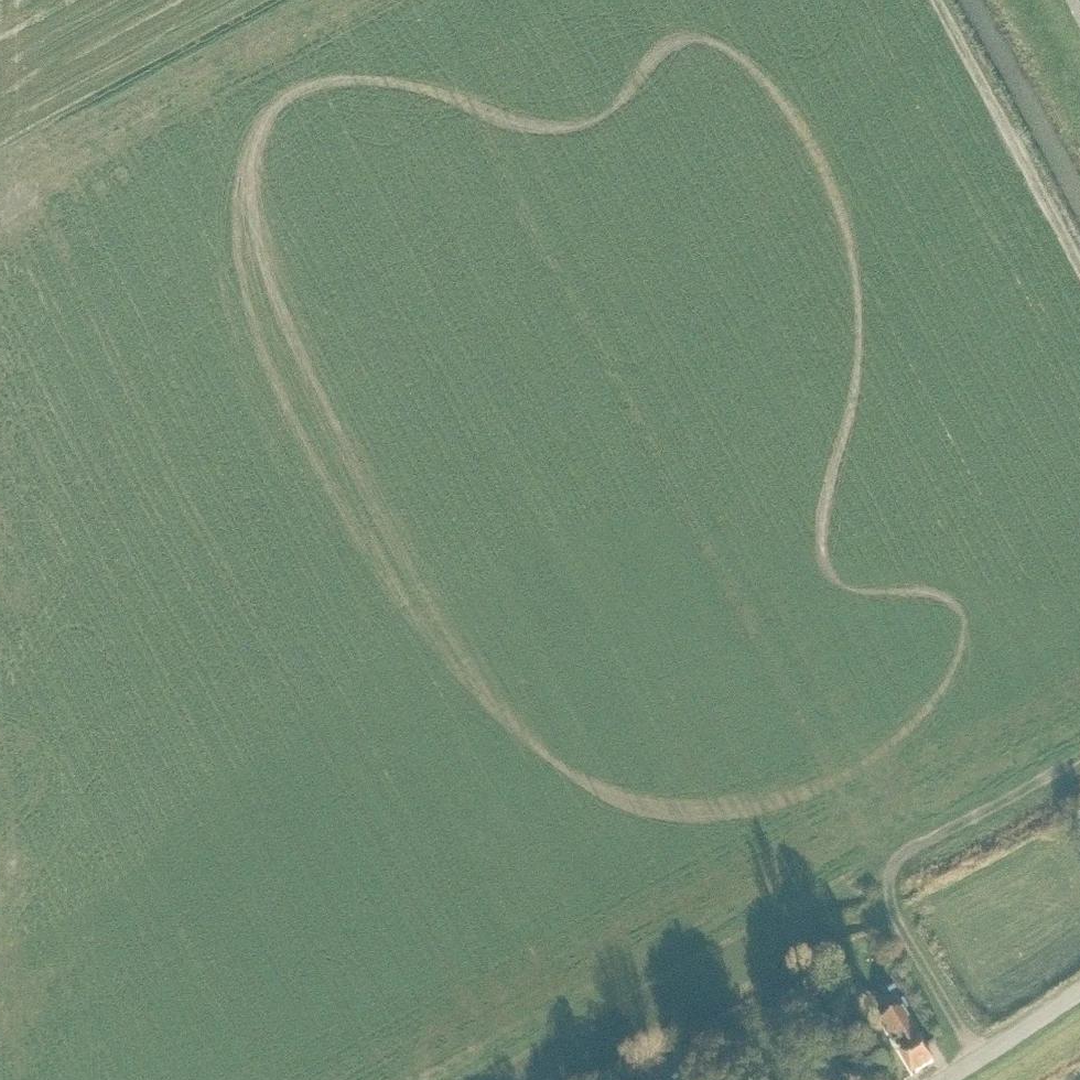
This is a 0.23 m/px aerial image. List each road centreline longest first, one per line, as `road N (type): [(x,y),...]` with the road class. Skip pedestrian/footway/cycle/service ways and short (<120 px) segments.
road 1 (tertiary): [(944,1079),(1079,992)]

